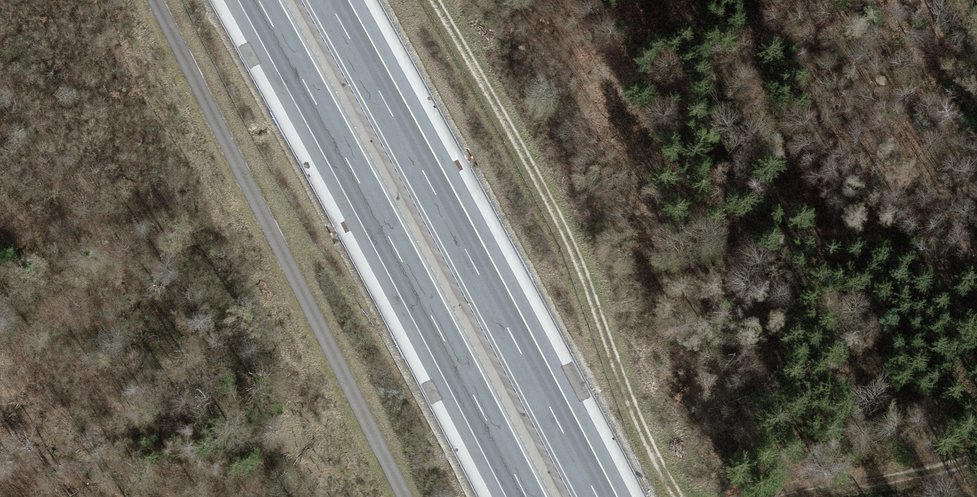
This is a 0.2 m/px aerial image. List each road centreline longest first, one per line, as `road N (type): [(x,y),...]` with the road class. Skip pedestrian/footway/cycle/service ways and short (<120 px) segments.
road 1 (motorway): [(597,496),(326,0)]
road 2 (motorway): [(258,0),(526,496)]
road 3 (track): [(681,496),(553,200),(434,0)]
road 4 (track): [(153,0),(394,496)]
road 5 (track): [(976,457),(804,496)]

